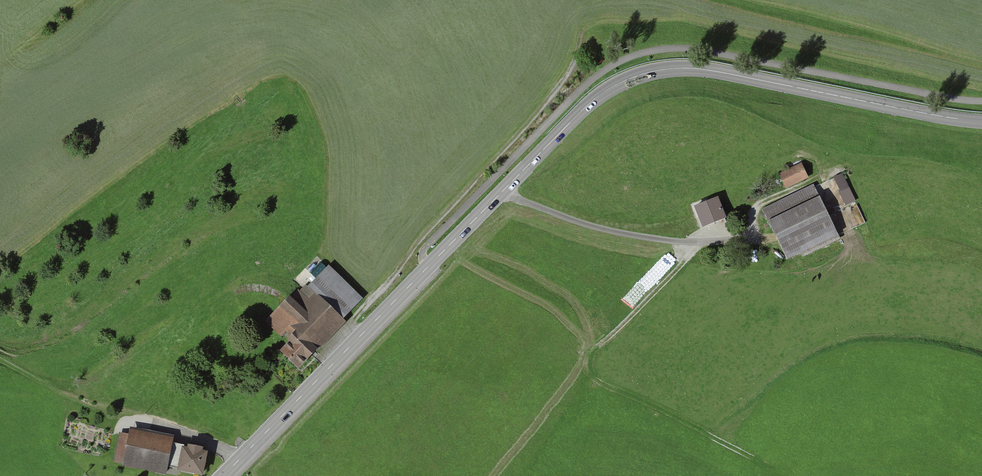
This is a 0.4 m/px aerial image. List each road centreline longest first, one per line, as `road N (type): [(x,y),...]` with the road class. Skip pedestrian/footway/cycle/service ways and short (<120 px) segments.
road 1 (tertiary): [(224,475),(589,105),(625,81),(684,68),(981,122)]
road 2 (track): [(354,320),(570,71),(584,0)]
road 3 (track): [(776,471),(598,387),(585,361),(699,243)]

